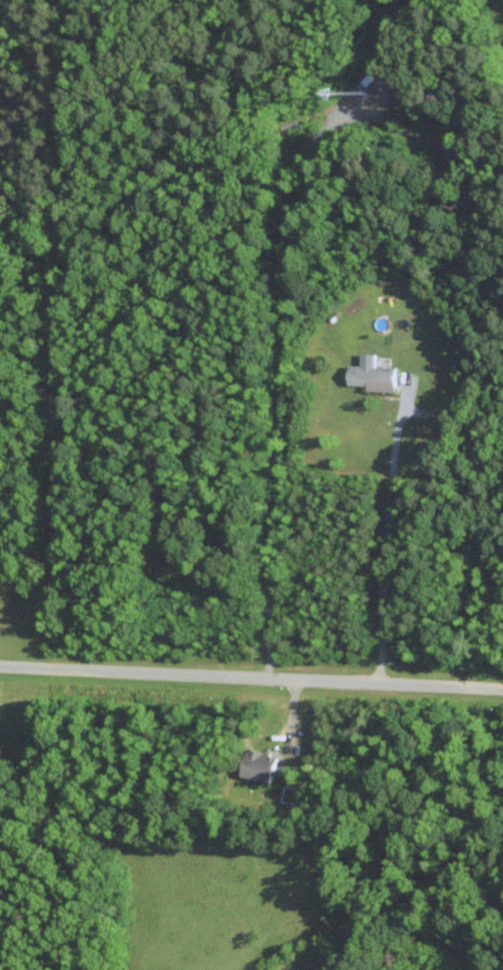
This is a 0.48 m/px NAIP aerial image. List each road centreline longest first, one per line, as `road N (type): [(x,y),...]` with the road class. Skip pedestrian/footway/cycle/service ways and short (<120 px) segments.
road 1 (residential): [(0,665),(502,692)]

